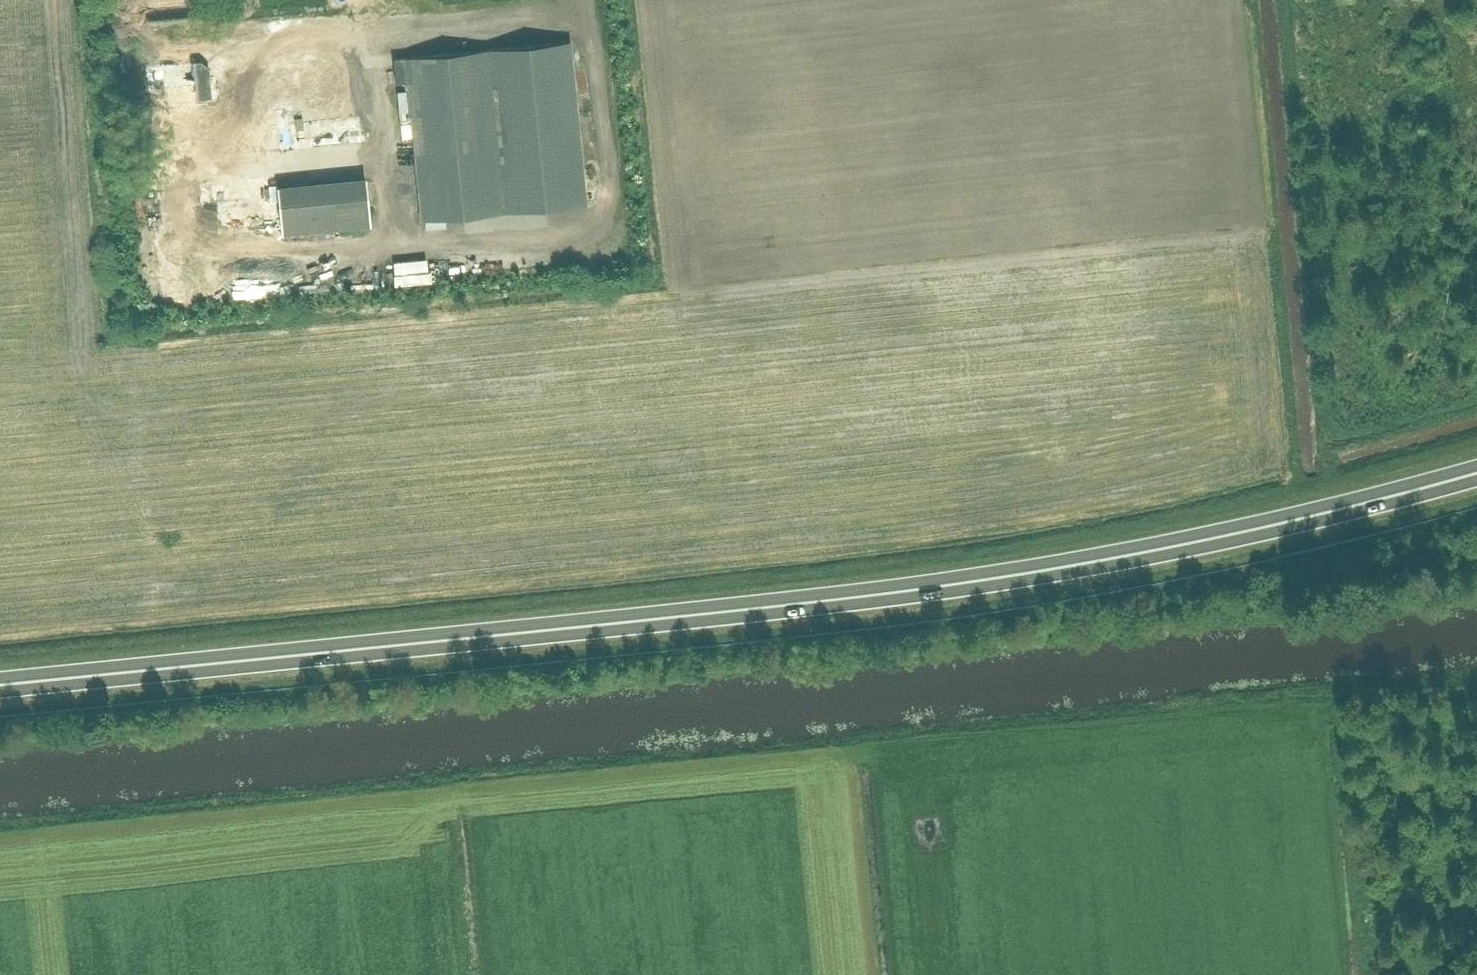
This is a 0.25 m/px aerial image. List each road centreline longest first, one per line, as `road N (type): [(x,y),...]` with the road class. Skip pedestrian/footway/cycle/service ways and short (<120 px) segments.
road 1 (trunk): [(0,685),(868,595),(1063,567),(1476,472)]

